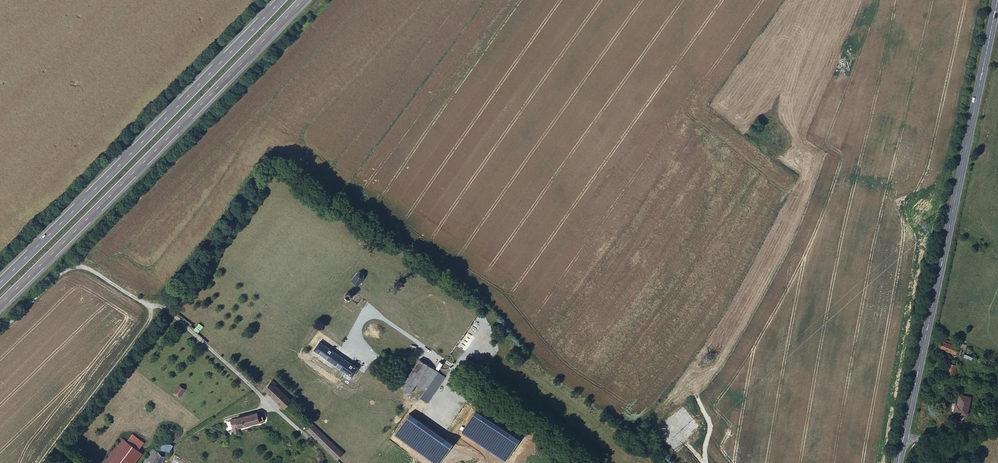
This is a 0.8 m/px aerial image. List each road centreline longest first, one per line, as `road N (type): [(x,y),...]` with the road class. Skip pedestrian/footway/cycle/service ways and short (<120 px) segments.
road 1 (secondary): [(997,0),(902,441)]
road 2 (motorway): [(0,305),(302,0)]
road 3 (motorway): [(281,0),(0,283)]
road 4 (track): [(39,462),(151,308)]
road 5 (unclassified): [(0,328),(74,265),(151,308)]

